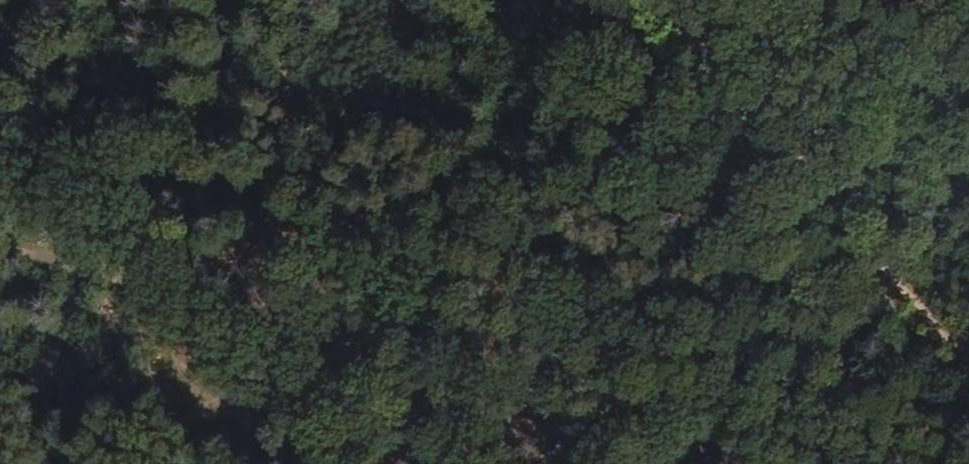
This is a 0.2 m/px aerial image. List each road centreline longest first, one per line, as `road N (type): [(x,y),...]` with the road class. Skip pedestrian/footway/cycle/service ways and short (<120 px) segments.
road 1 (track): [(903,0),(333,343)]
road 2 (track): [(968,380),(656,0)]
road 3 (track): [(333,343),(726,463)]
road 4 (track): [(269,0),(333,343)]
road 5 (track): [(333,343),(0,246)]
road 6 (track): [(141,463),(333,343)]
road 7 (track): [(287,463),(333,343)]
road 8 (track): [(356,463),(333,343)]

